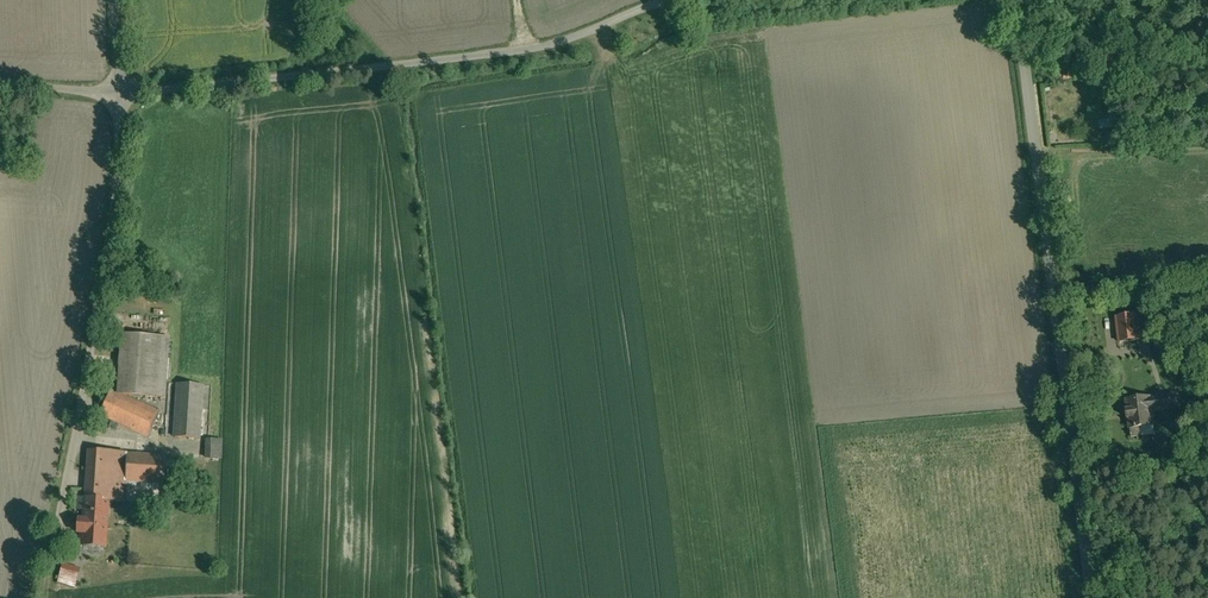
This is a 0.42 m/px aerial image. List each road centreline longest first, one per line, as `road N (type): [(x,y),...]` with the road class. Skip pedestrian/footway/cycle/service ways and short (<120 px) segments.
road 1 (unclassified): [(0,88),(122,86),(526,54),(664,10),(735,0)]
road 2 (unclassified): [(1096,597),(1022,0)]

